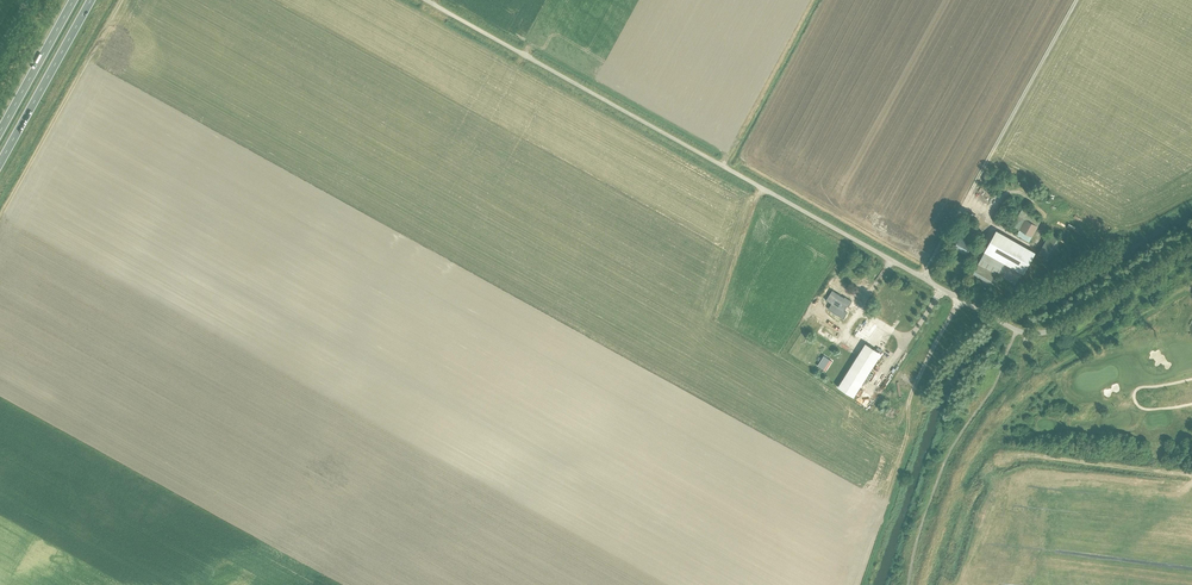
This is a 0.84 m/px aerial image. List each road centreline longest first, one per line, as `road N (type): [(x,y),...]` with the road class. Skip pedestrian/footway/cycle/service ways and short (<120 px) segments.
road 1 (unclassified): [(1191,242),(1049,331),(1028,335),(424,0)]
road 2 (track): [(924,277),(1076,0)]
road 3 (track): [(726,166),(816,0)]
road 4 (track): [(1027,362),(1053,370),(1191,286)]
road 5 (trunk): [(0,163),(91,0)]
road 6 (trunk): [(73,0),(0,131)]

